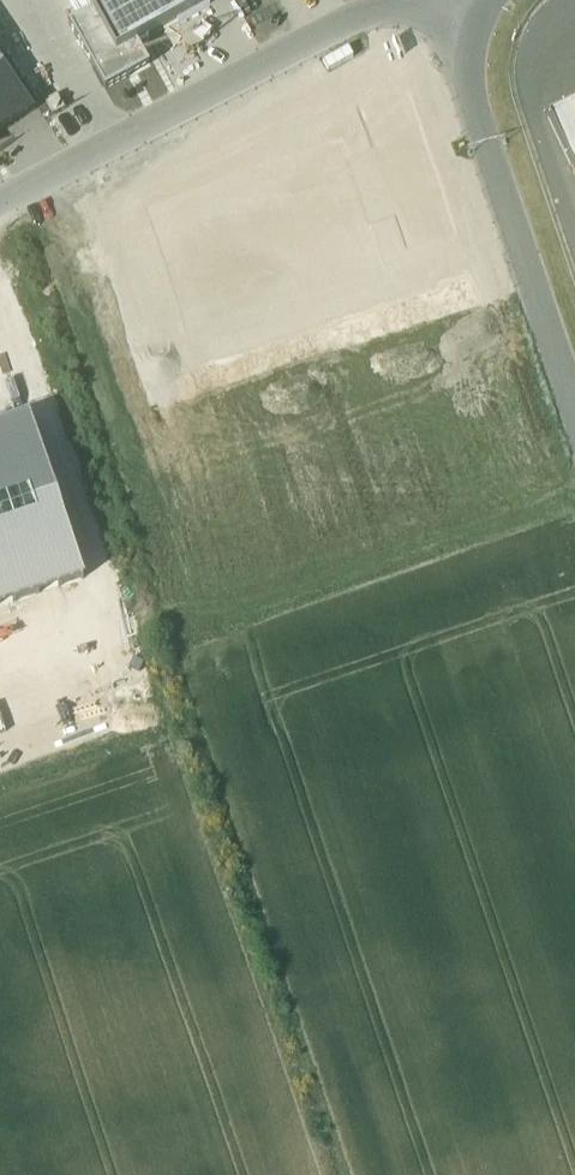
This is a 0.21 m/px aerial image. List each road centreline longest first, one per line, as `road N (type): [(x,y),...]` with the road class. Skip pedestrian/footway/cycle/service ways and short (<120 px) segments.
road 1 (residential): [(427,0),(369,10),(0,198)]
road 2 (residential): [(488,0),(471,45),(476,112),(574,404)]

